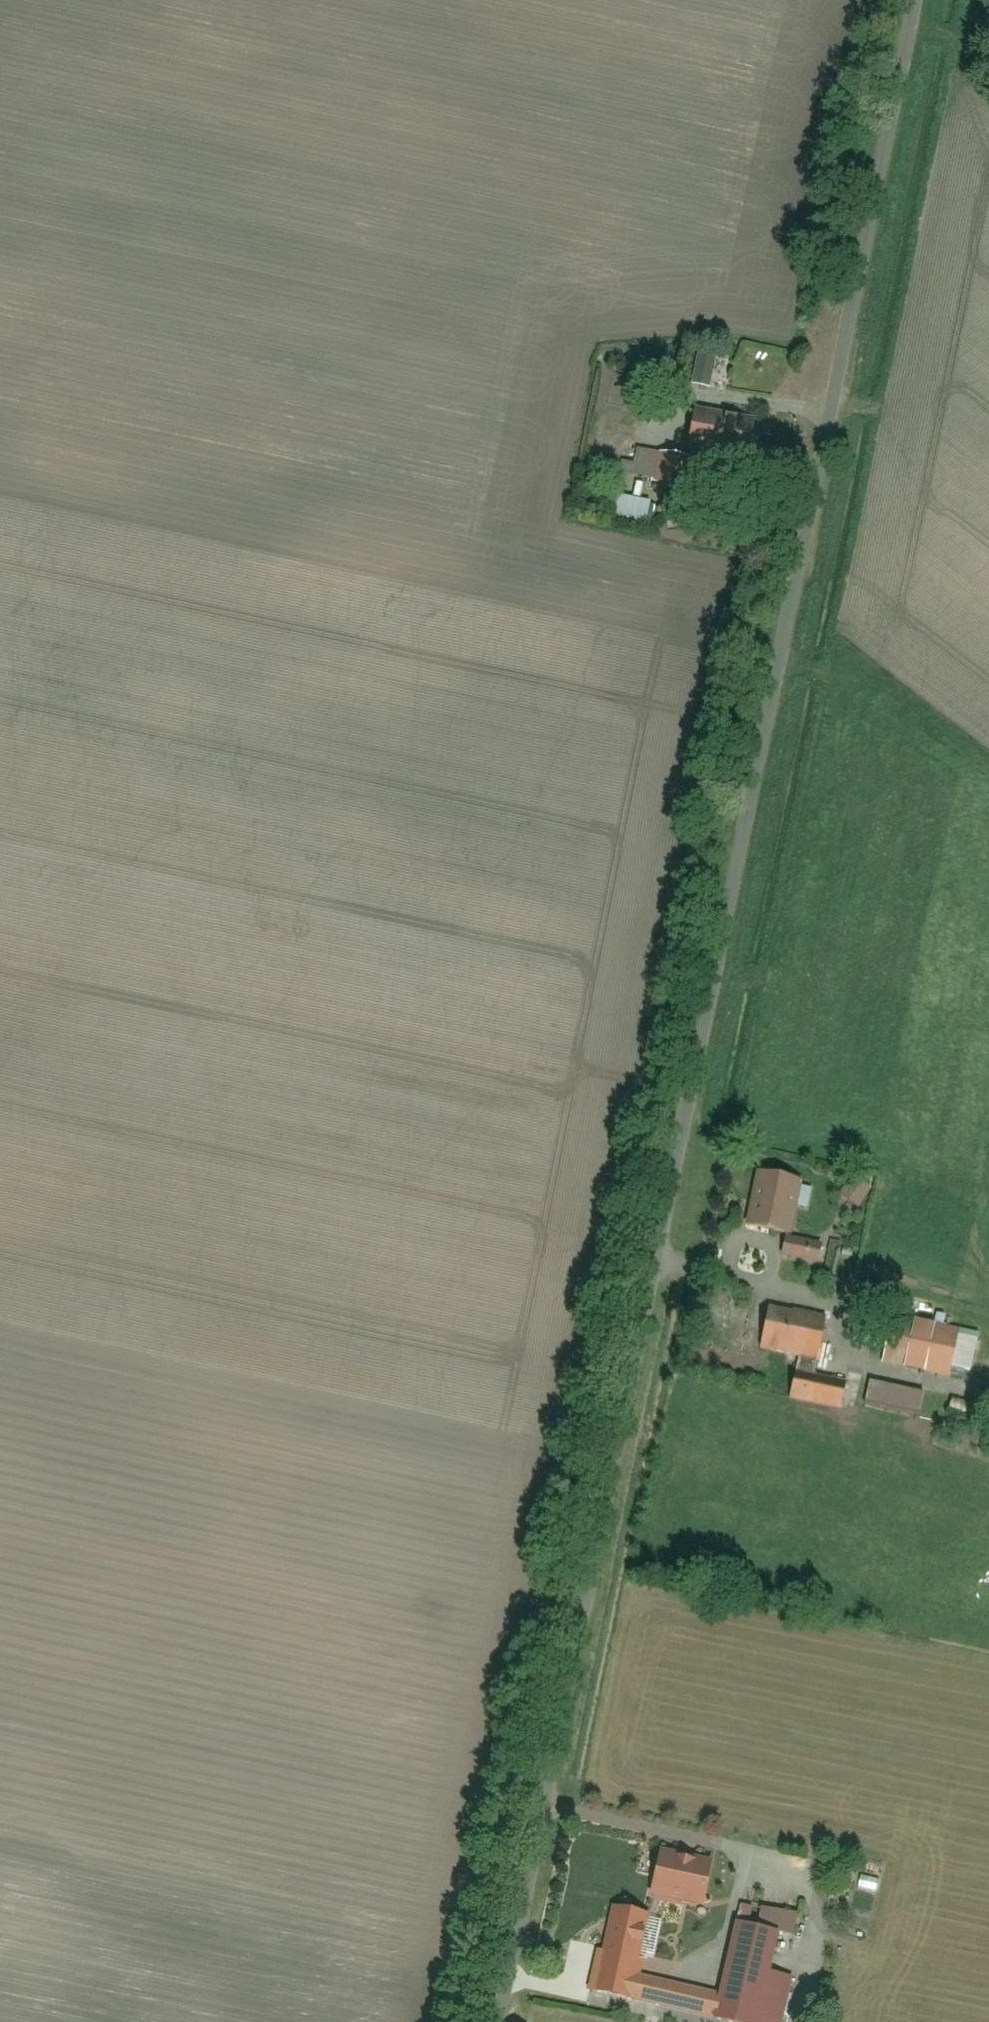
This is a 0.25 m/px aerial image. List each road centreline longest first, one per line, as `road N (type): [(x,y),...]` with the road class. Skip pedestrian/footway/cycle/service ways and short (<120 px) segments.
road 1 (unclassified): [(915,0),(501,2021)]

